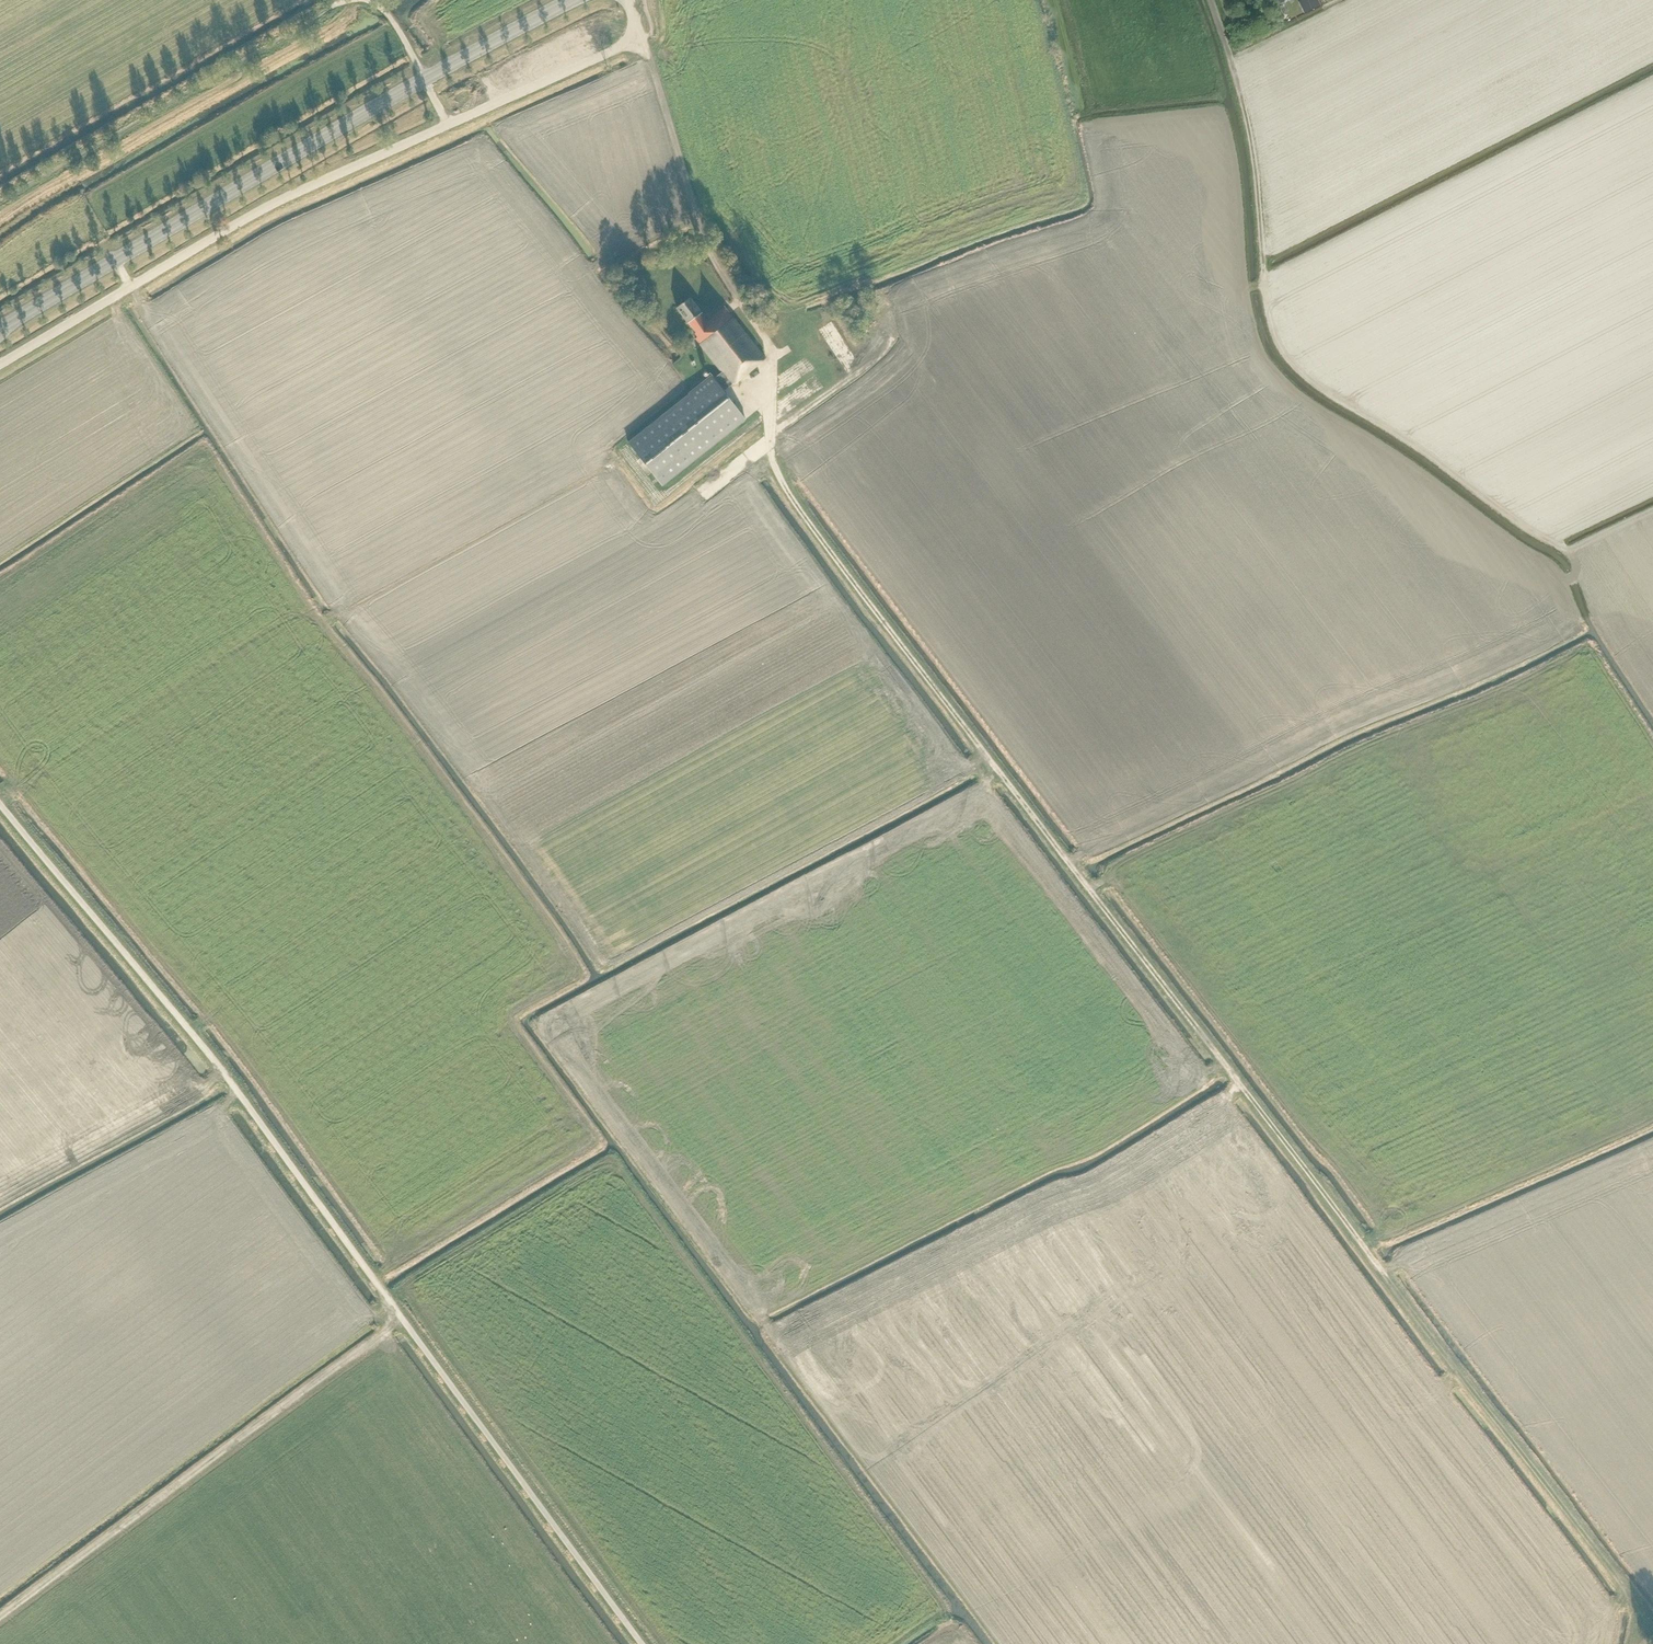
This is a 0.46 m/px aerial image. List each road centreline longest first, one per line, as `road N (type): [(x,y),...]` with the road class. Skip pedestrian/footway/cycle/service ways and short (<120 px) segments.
road 1 (track): [(773,453),(780,482),(851,582),(1621,1583),(1633,1602),(1630,1643)]
road 2 (unclassified): [(642,1643),(216,1061),(0,804)]
road 3 (unclassified): [(0,364),(261,210),(449,124)]
road 4 (primary): [(0,328),(425,80)]
road 5 (track): [(1209,0),(1245,104),(1264,266)]
road 6 (unclassified): [(449,124),(641,39)]
road 7 (unclassified): [(698,222),(641,39)]
road 8 (track): [(894,311),(894,336),(876,359),(770,430)]
road 9 (primary): [(425,80),(573,0)]

